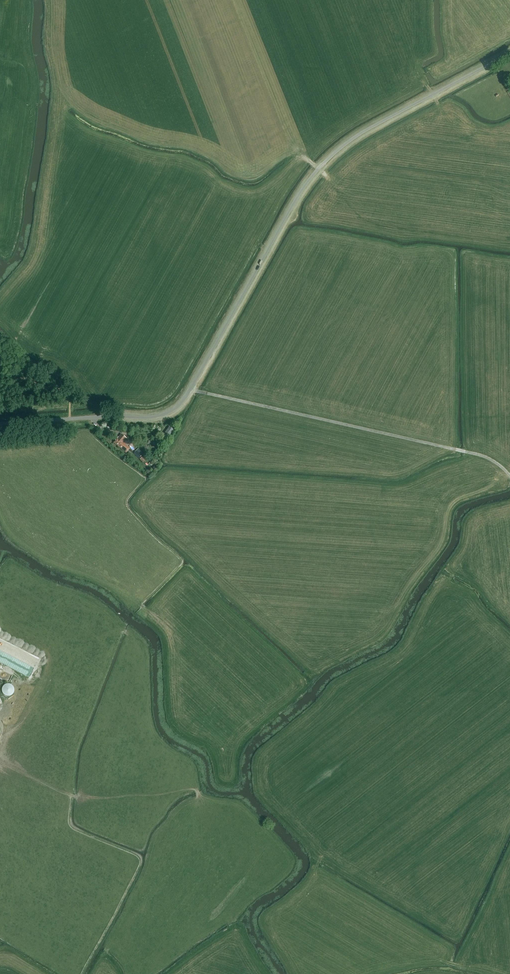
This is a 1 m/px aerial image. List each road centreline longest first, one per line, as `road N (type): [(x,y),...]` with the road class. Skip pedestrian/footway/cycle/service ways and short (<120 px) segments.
road 1 (unclassified): [(0,424),(150,417),(176,408),(310,177),(355,139),(509,52)]

